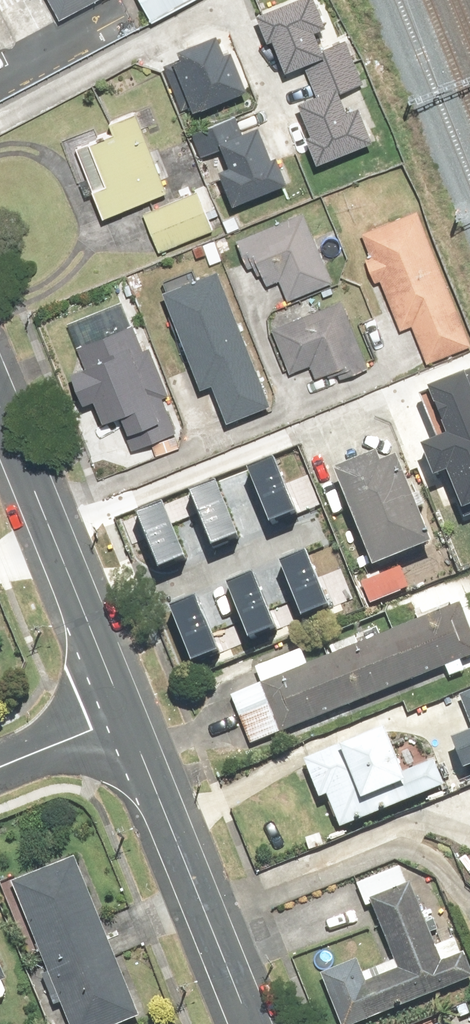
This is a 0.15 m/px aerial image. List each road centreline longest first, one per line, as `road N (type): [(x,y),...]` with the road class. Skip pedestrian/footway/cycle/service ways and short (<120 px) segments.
road 1 (tertiary): [(248,1023),(125,717)]
road 2 (tertiary): [(125,717),(0,415)]
road 3 (residential): [(0,768),(125,717)]

